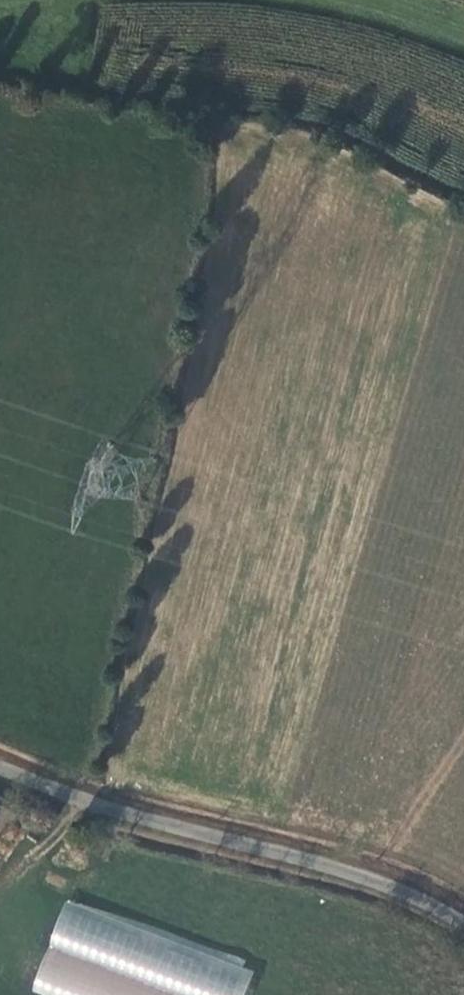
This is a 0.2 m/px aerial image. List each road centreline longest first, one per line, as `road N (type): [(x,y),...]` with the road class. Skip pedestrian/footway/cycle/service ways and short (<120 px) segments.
road 1 (tertiary): [(0,762),(139,815),(402,889),(463,923)]

